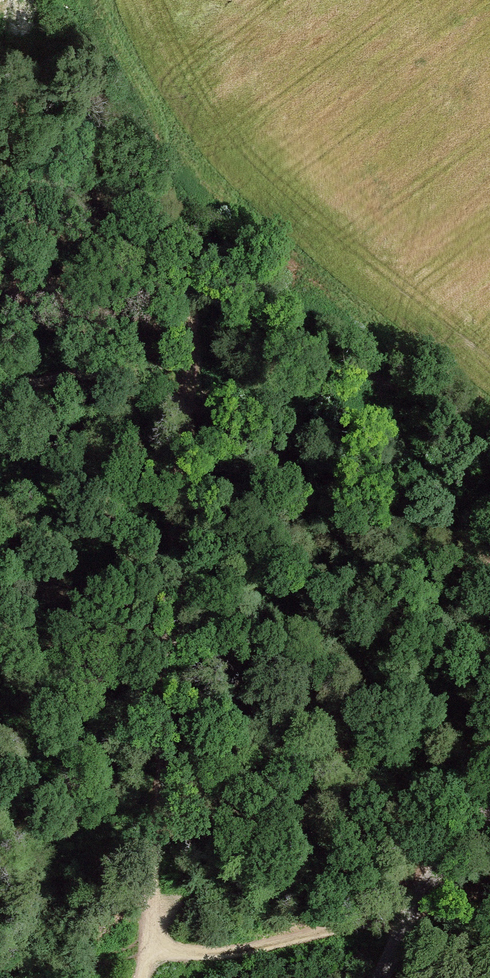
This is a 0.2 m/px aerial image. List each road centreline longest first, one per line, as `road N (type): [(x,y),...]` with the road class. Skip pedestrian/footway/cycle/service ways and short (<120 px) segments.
road 1 (track): [(0,391),(54,376),(128,372),(184,407),(142,977)]
road 2 (track): [(92,0),(164,150),(198,353),(184,407)]
road 3 (track): [(414,913),(288,944),(195,955),(147,951)]
road 4 (unclassified): [(489,813),(464,832),(435,872),(381,977)]

